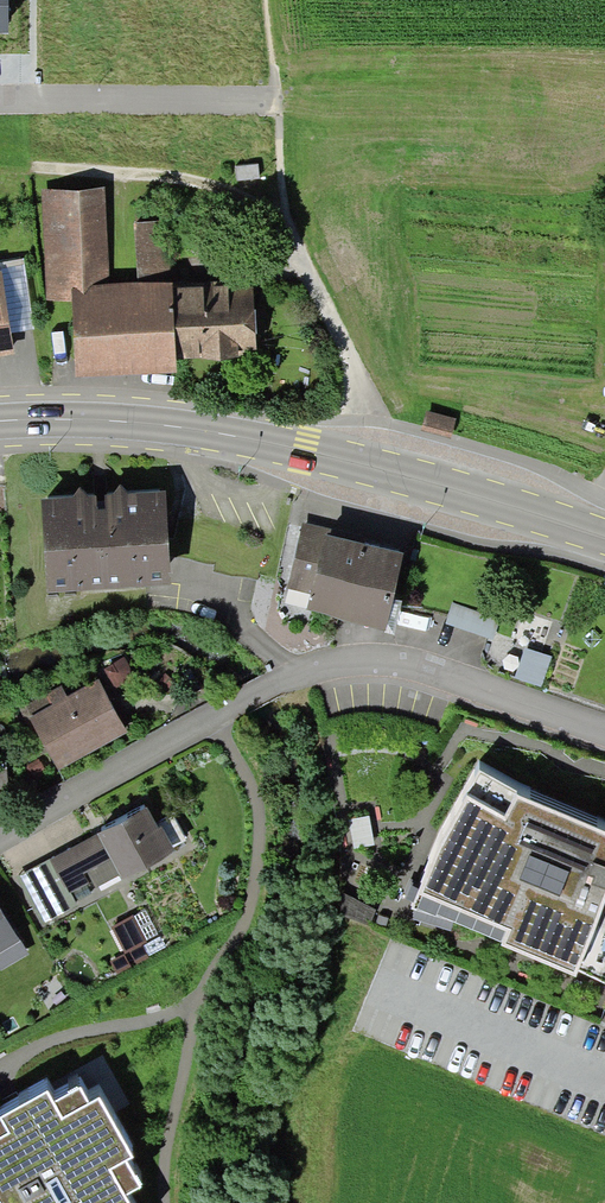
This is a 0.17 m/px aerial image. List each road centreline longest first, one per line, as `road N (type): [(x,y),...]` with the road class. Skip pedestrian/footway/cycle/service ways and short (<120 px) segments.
road 1 (unclassified): [(604,730),(387,659),(355,662),(247,704),(0,839)]
road 2 (secondary): [(604,539),(309,451),(120,421),(0,422)]
road 3 (residential): [(276,101),(0,100)]

